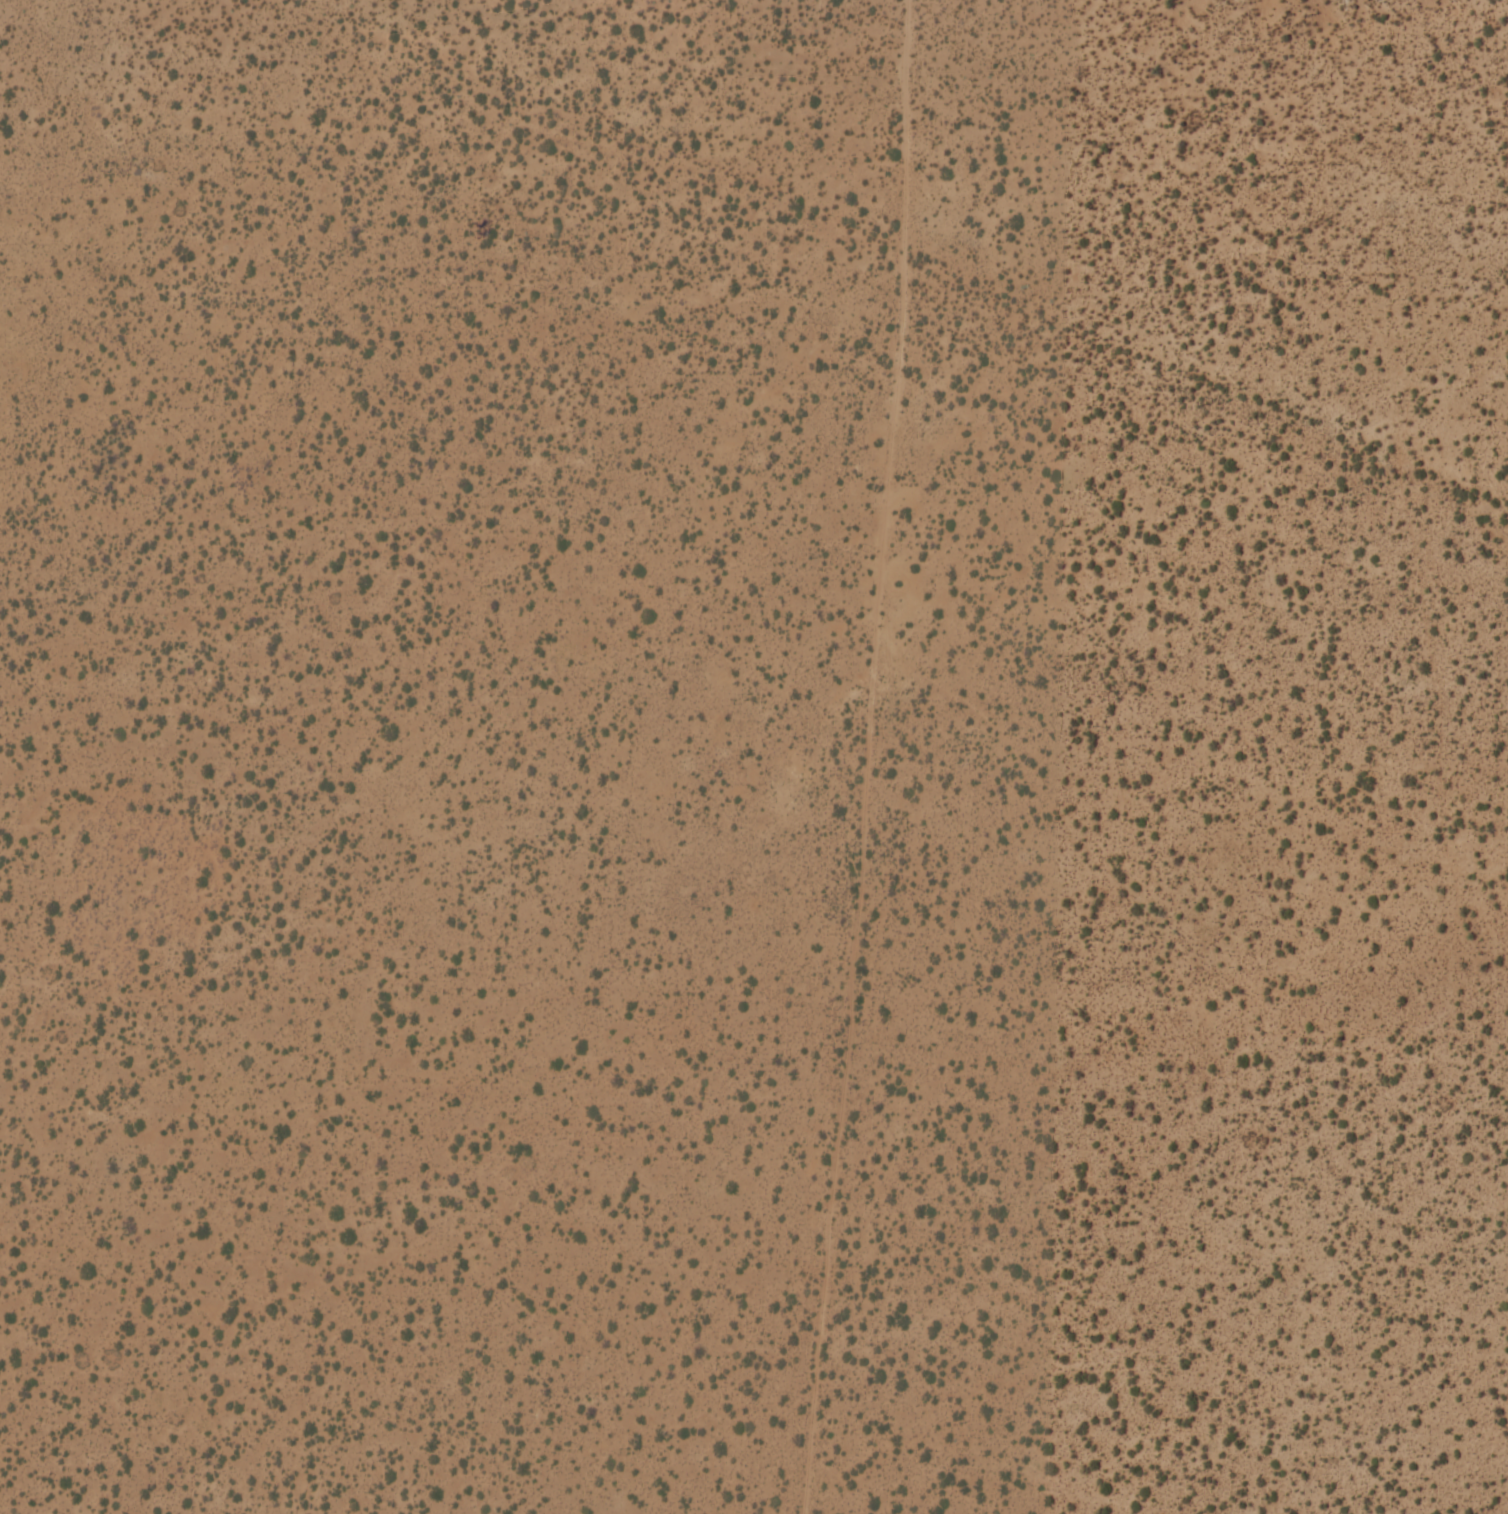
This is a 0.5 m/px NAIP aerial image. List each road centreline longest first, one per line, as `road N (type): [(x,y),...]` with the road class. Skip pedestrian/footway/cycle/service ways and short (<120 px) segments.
road 1 (track): [(910,0),(876,823),(815,1513)]

